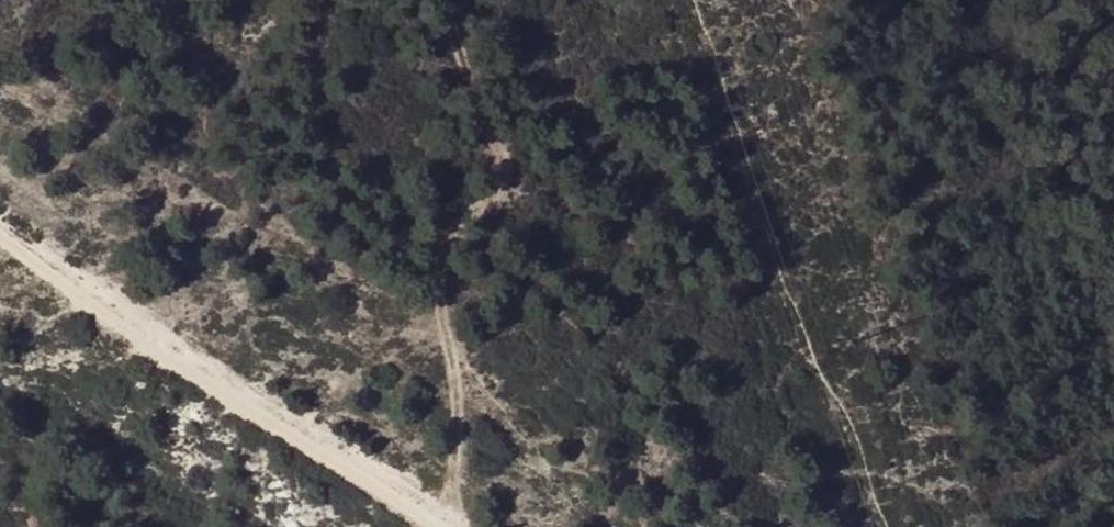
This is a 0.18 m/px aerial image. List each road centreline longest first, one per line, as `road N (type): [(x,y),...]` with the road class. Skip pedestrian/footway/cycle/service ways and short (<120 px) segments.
road 1 (track): [(442,526),(160,347),(0,227)]

